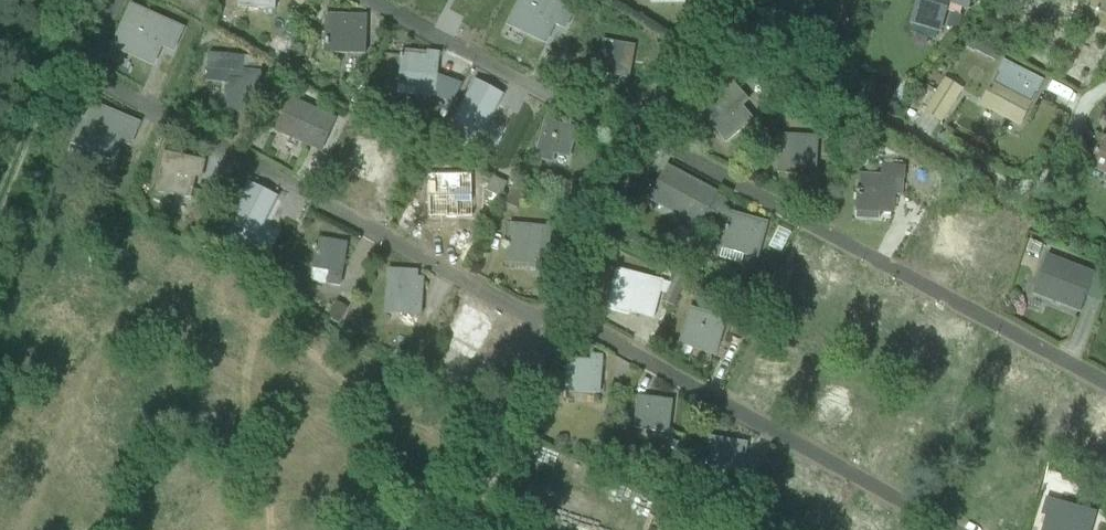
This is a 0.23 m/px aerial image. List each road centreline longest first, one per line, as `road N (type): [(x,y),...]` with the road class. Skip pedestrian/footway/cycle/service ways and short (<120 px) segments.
road 1 (unclassified): [(29,529),(115,323),(140,313),(489,501)]
road 2 (unclassified): [(561,319),(119,83),(109,68),(108,46),(127,0)]
road 3 (unclassified): [(647,128),(666,128),(1105,370)]
road 4 (unclassified): [(960,529),(567,305)]
road 5 (unclassified): [(1105,87),(1083,111),(1051,179),(1030,192),(1008,189),(842,83),(830,67),(831,49),(856,0)]
road 6 (unclassified): [(397,0),(647,128)]
road 7 (unclassified): [(489,501),(493,466),(561,319)]
road 8 (unclassified): [(567,305),(647,128)]
road 9 (unclassified): [(647,128),(709,0)]

